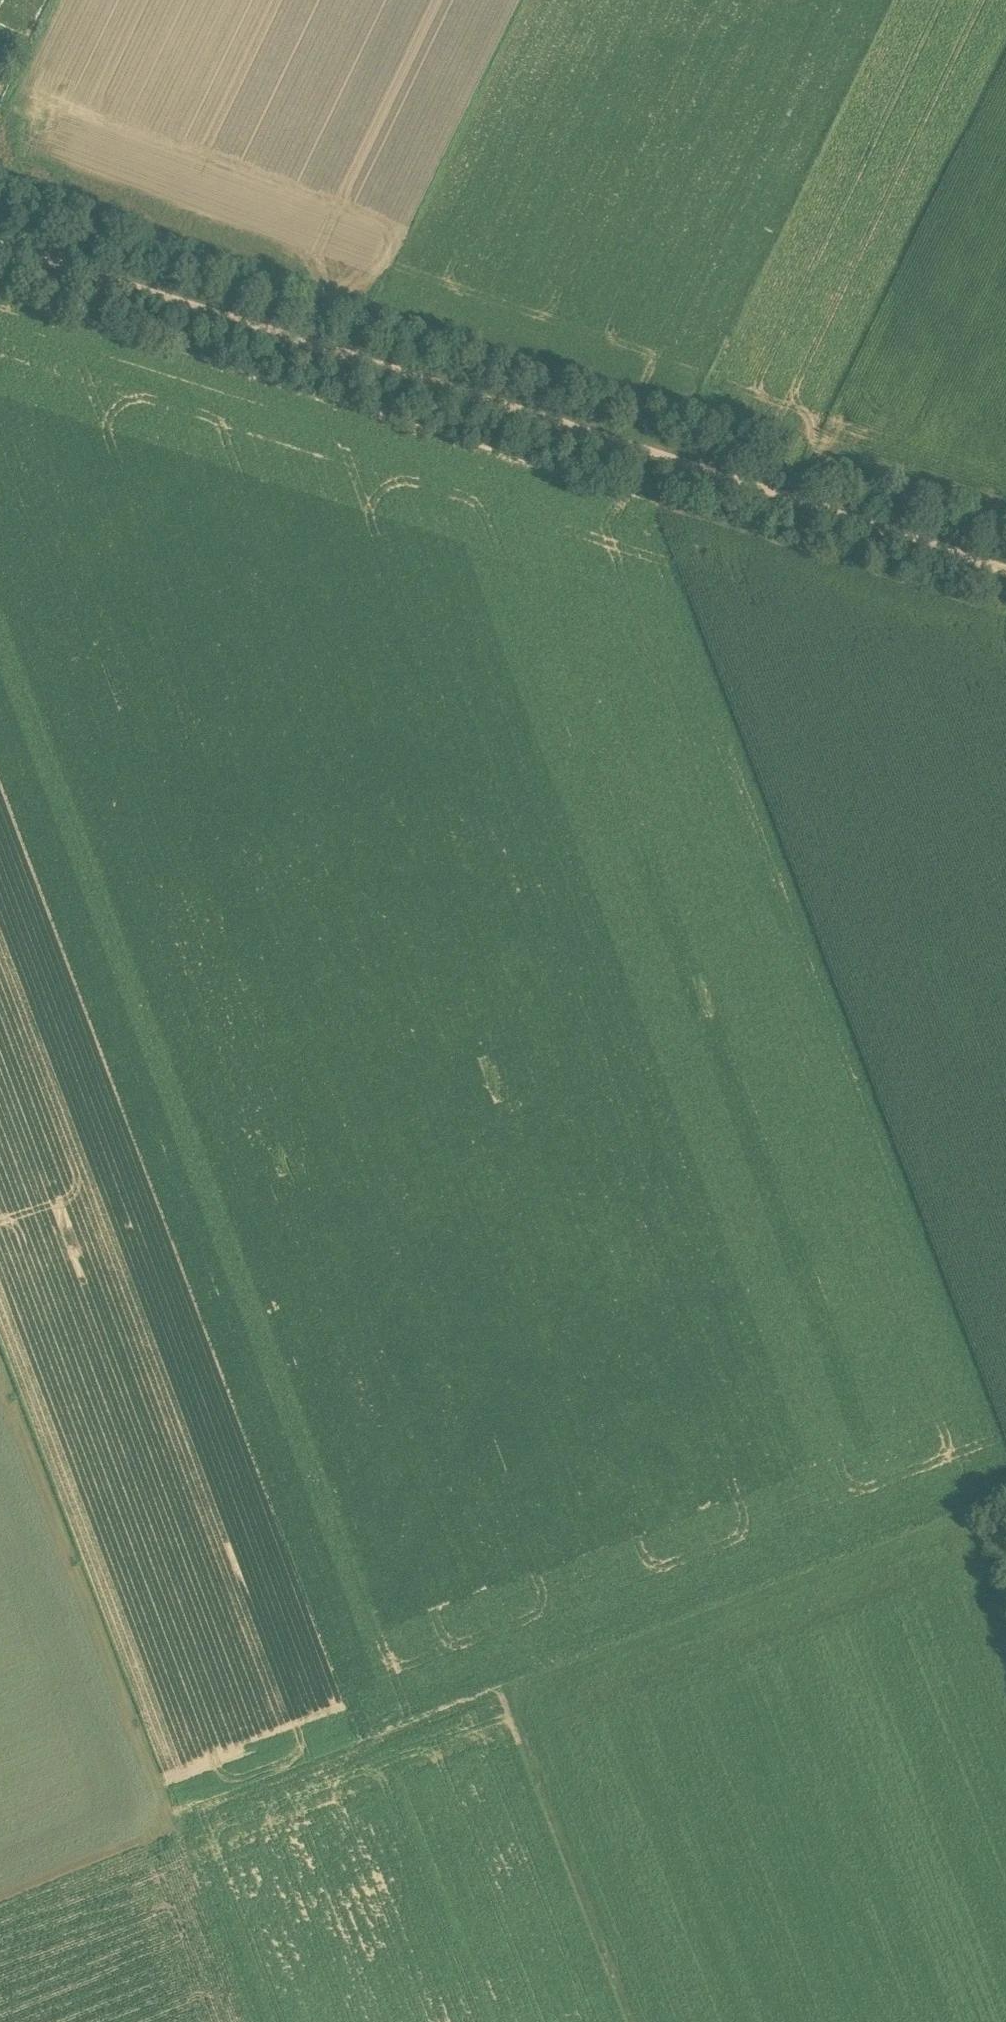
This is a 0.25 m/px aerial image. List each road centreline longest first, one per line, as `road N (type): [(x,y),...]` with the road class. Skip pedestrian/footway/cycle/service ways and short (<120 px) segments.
road 1 (track): [(1005,569),(0,240)]

